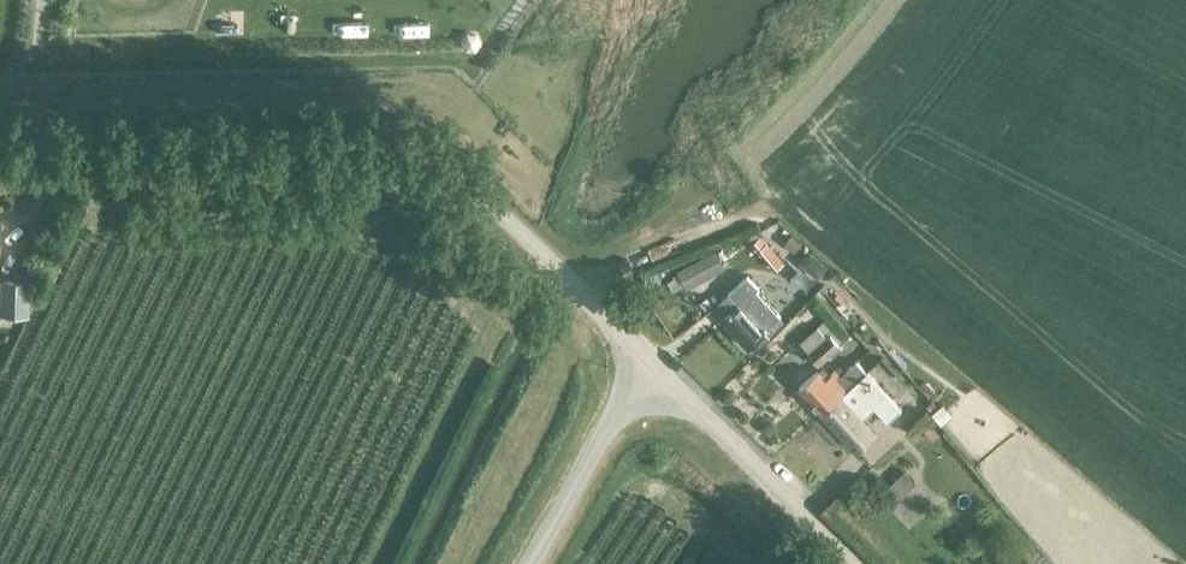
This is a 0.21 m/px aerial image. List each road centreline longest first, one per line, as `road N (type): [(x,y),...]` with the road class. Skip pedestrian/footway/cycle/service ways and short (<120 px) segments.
road 1 (unclassified): [(658,372),(495,209),(409,155),(310,142),(0,146)]
road 2 (unclassified): [(855,563),(658,372)]
road 3 (unclassified): [(658,372),(612,419),(531,563)]
road 4 (track): [(769,205),(616,270)]

